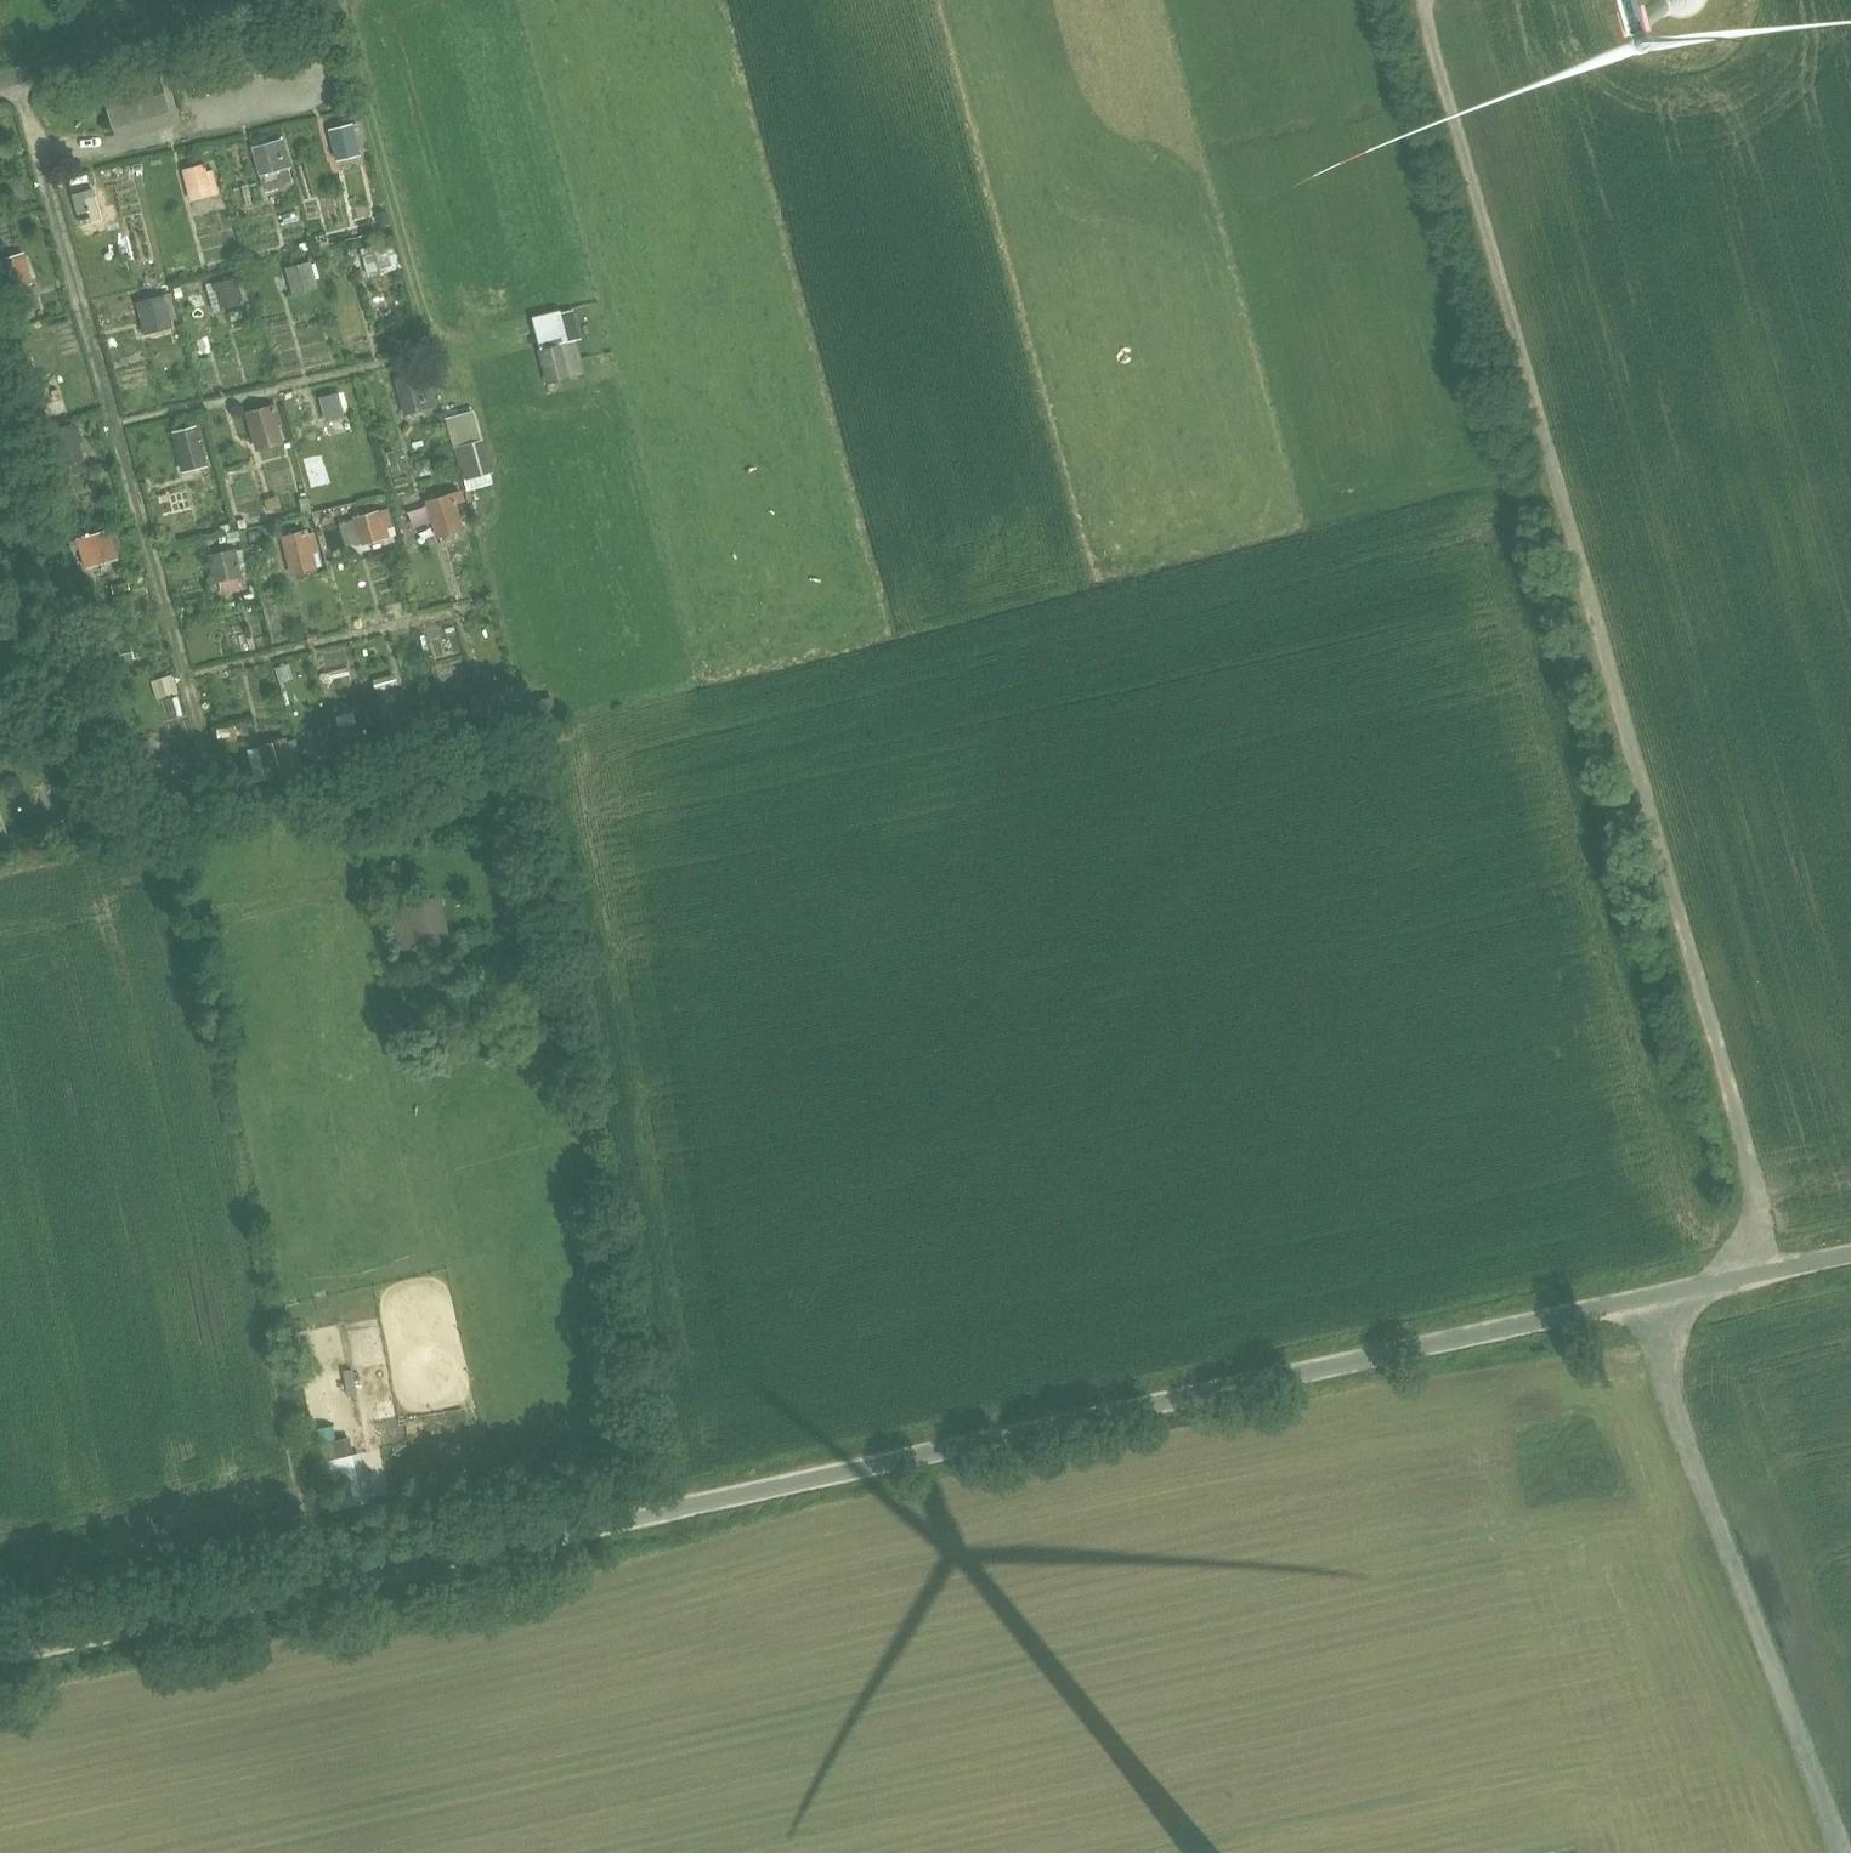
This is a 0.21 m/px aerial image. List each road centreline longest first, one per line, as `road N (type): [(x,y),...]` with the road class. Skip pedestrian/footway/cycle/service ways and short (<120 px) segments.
road 1 (unclassified): [(0,1655),(1850,1256)]
road 2 (track): [(1440,0),(1592,490),(1802,1267)]
road 3 (track): [(1843,1852),(1630,1304)]
road 4 (unclassified): [(0,80),(259,0)]

